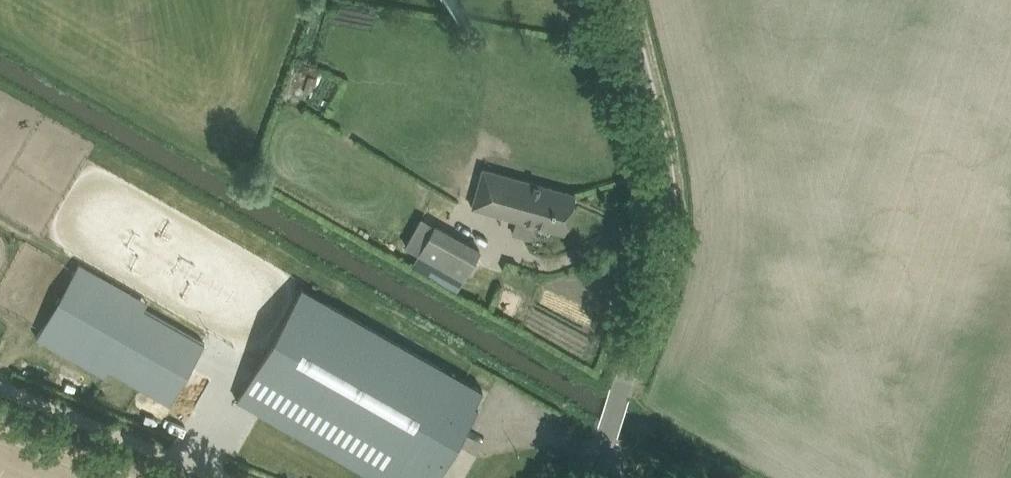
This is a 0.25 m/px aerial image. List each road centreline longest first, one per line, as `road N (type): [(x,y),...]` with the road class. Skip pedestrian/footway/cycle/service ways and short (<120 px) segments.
road 1 (unclassified): [(597,477),(667,244),(670,168),(626,0)]
road 2 (unclassified): [(221,477),(0,388)]

